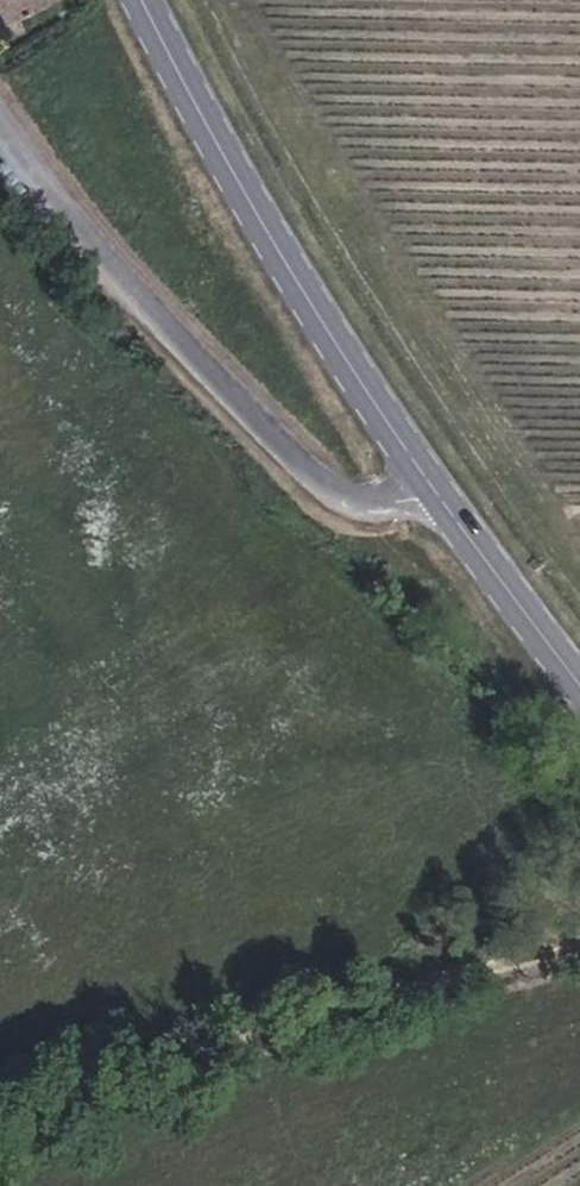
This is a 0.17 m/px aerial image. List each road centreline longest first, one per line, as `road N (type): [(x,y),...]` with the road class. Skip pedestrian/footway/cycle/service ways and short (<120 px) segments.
road 1 (unclassified): [(435,487),(409,497),(347,495),(310,474),(35,179),(0,122)]
road 2 (secondary): [(435,487),(289,270),(142,0)]
road 3 (secondary): [(579,683),(435,487)]

